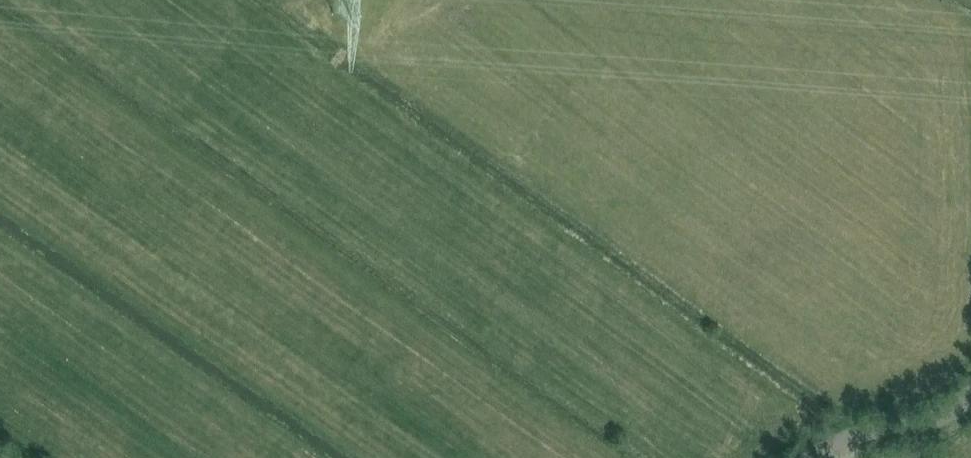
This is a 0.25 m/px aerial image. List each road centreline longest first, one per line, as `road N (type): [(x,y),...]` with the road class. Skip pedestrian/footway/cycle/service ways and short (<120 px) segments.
road 1 (unclassified): [(799,457),(857,436),(960,416),(970,399)]

